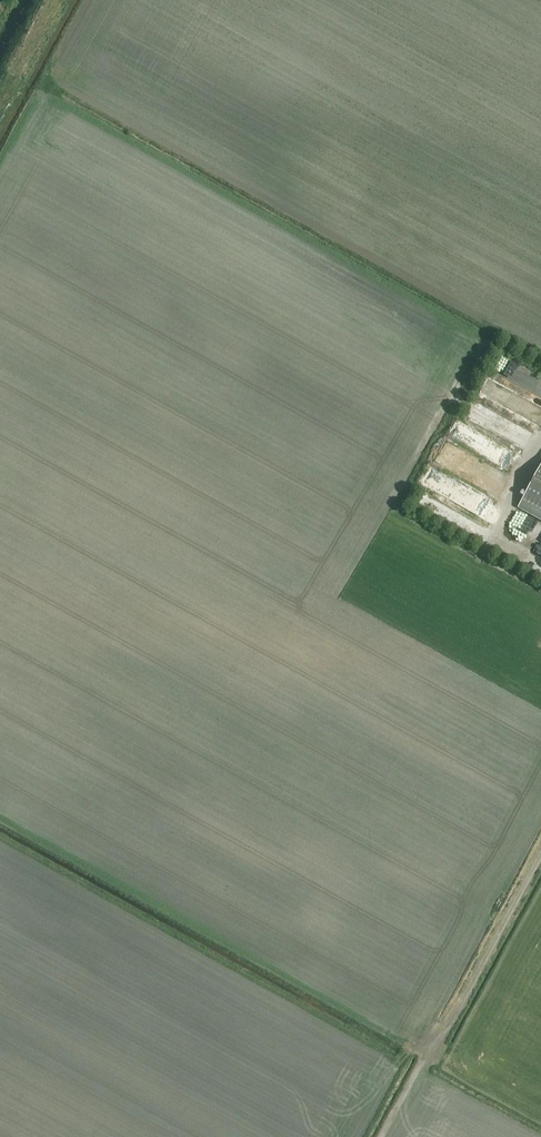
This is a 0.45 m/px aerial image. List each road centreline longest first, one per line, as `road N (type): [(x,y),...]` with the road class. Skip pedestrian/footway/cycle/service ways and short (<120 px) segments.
road 1 (track): [(540,855),(382,1136)]

